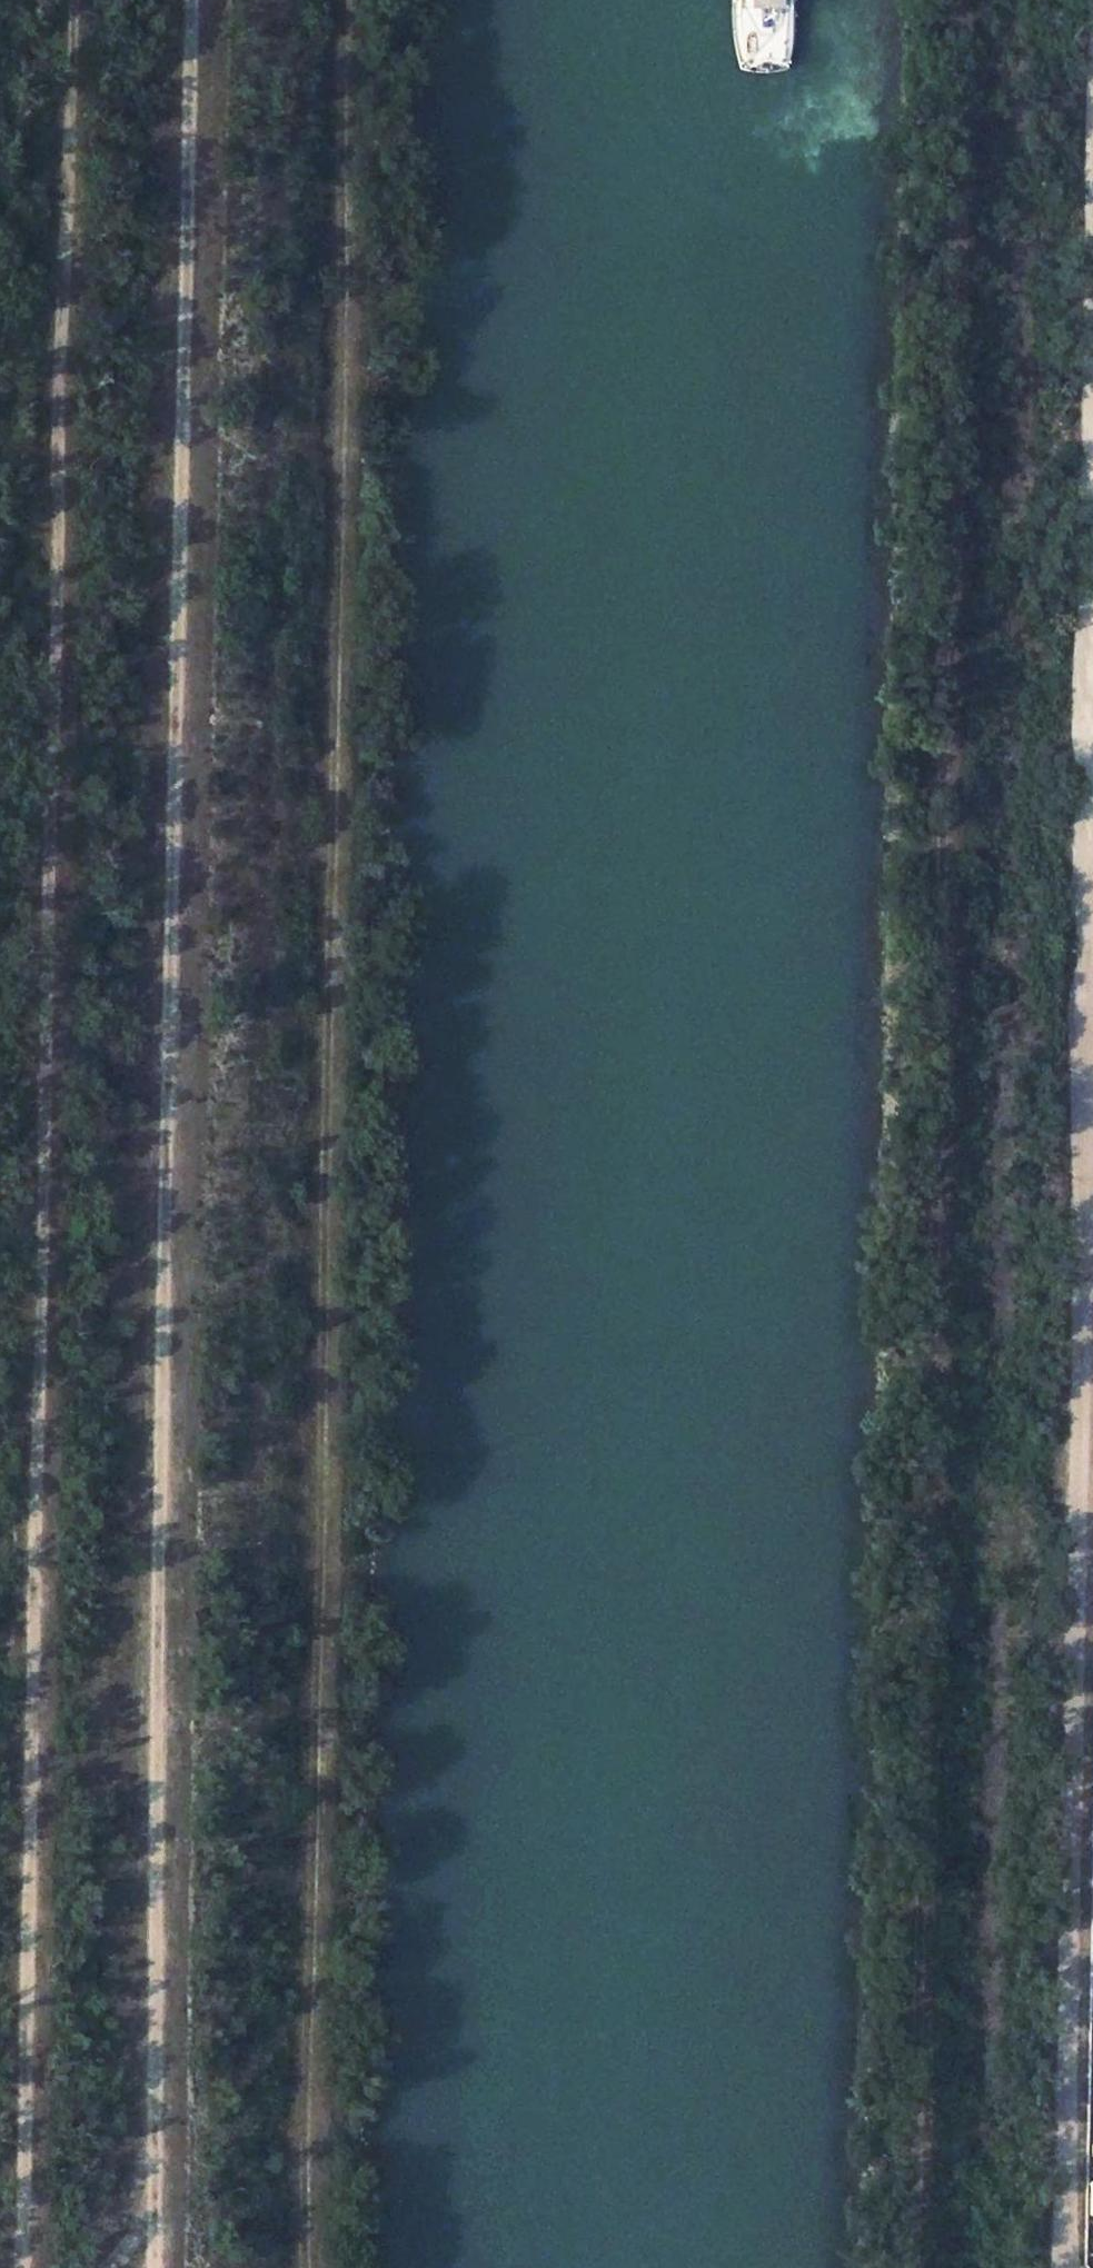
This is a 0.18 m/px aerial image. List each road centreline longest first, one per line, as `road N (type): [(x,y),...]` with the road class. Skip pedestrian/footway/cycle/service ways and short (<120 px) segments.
road 1 (track): [(17,2267),(70,0)]
road 2 (track): [(916,2267),(962,0)]
road 3 (track): [(189,0),(150,2267)]
road 4 (track): [(1082,2267),(1064,2069),(1092,1171)]

